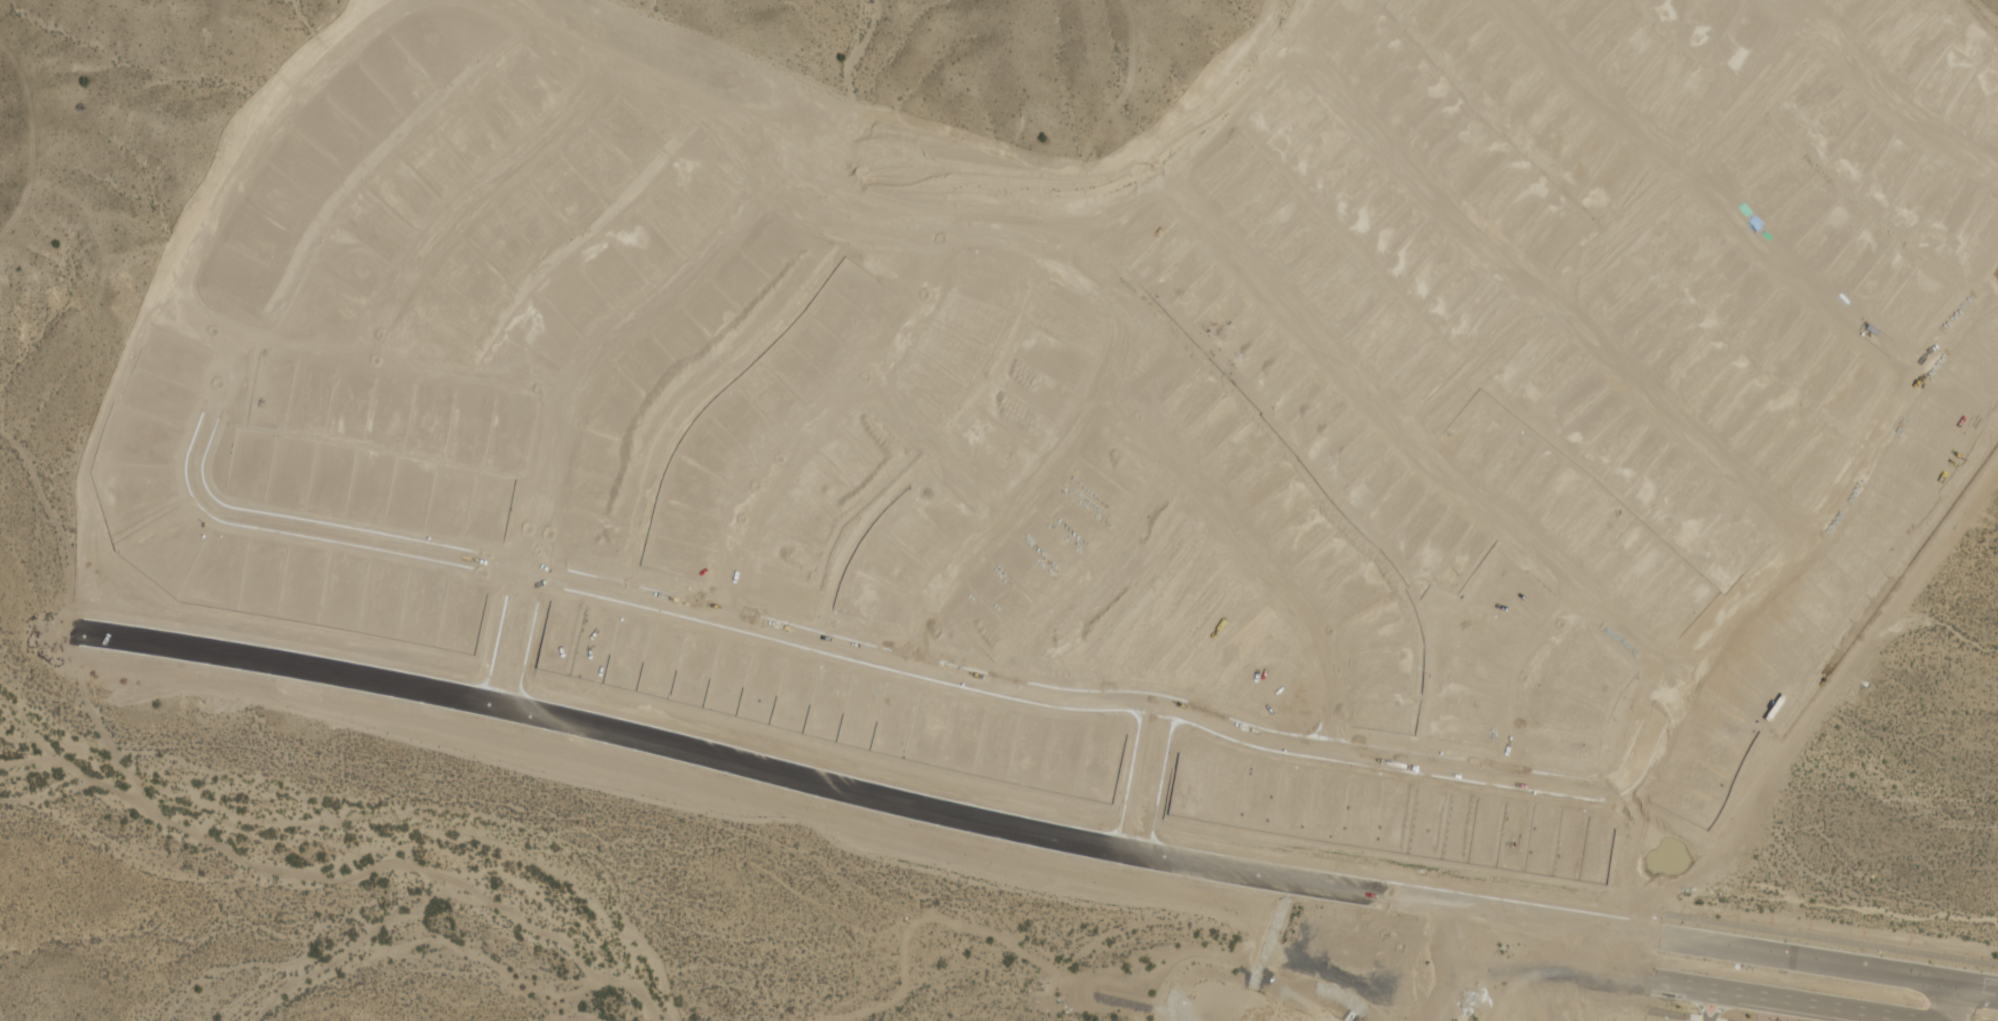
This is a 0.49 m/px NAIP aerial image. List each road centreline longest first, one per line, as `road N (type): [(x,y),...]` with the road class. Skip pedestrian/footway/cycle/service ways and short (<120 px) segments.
road 1 (residential): [(238,331),(191,473),(201,497),(223,513),(528,569),(1064,698),(1157,701),(1247,735),(1515,780),(1597,790),(1620,784)]
road 2 (tertiary): [(90,630),(501,703),(1133,853),(1492,914)]
road 3 (residential): [(1679,676),(1419,438),(1167,172)]
road 4 (residential): [(1804,536),(1439,201),(1286,40)]
road 5 (residential): [(1072,265),(970,238),(884,242),(836,233),(767,193),(712,126),(636,69),(487,0)]
road 6 (residential): [(1620,784),(1641,759),(1679,676),(1804,536),(1913,368),(1997,282)]
road 7 (residential): [(501,703),(572,391),(615,337),(664,299),(767,193)]
road 8 (residential): [(1913,368),(1796,278),(1718,195),(1606,104),(1505,0)]
road 9 (tertiary): [(1997,991),(1492,914)]
road 10 (residential): [(913,662),(922,617),(944,578),(1045,473),(1108,387),(1119,325),(1072,265)]
road 11 (residential): [(1108,387),(1341,641),(1337,750)]
road 12 (residential): [(723,615),(743,519),(769,468),(868,376),(935,295),(957,242)]
road 13 (residential): [(238,331),(203,320),(191,302),(189,271),(203,229),(268,129),(338,52),(388,9),(414,0)]
road 14 (tertiary): [(1492,914),(1661,980),(1919,1020)]
road 15 (residential): [(599,53),(577,109),(474,196),(431,245),(368,354)]
road 16 (residential): [(1549,296),(1636,225),(1810,18)]
road 17 (residential): [(1072,265),(1286,40),(1304,0)]
road 18 (residential): [(572,391),(238,331)]
road 19 (residential): [(1997,176),(1871,83),(1837,41),(1783,0)]
road 20 (residential): [(1515,780),(1528,690),(1595,595)]
road 21 (residential): [(868,376),(1009,513)]
road 22 (residential): [(1406,423),(1549,296)]
road 23 (residential): [(1133,853),(1157,701)]

